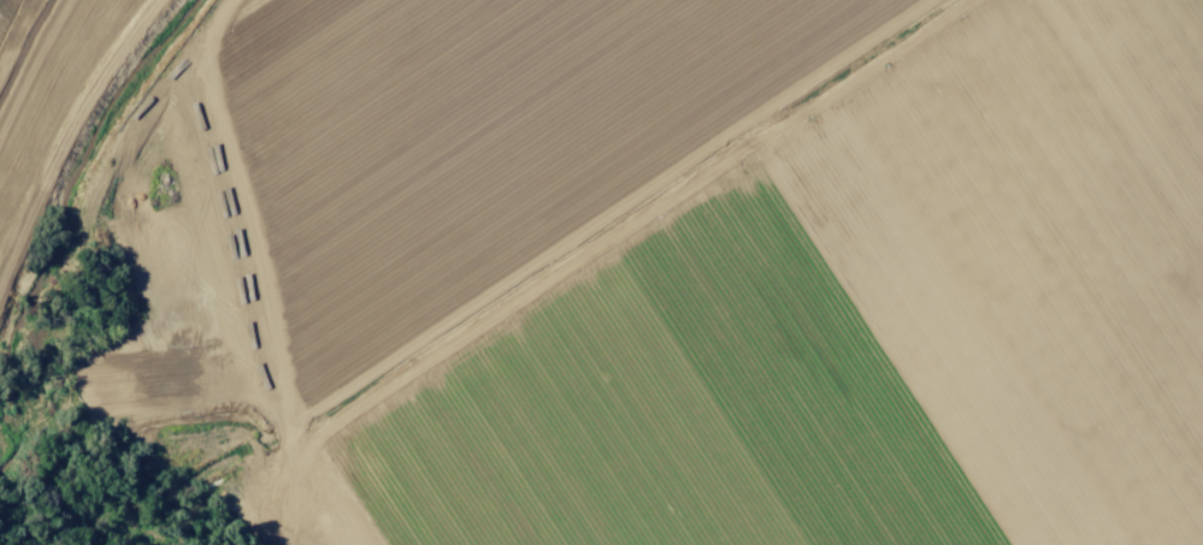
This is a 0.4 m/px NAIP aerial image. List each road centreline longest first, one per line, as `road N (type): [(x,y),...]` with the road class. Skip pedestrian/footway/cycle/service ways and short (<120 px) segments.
road 1 (track): [(354,544),(285,403),(288,207),(216,32),(243,0)]

